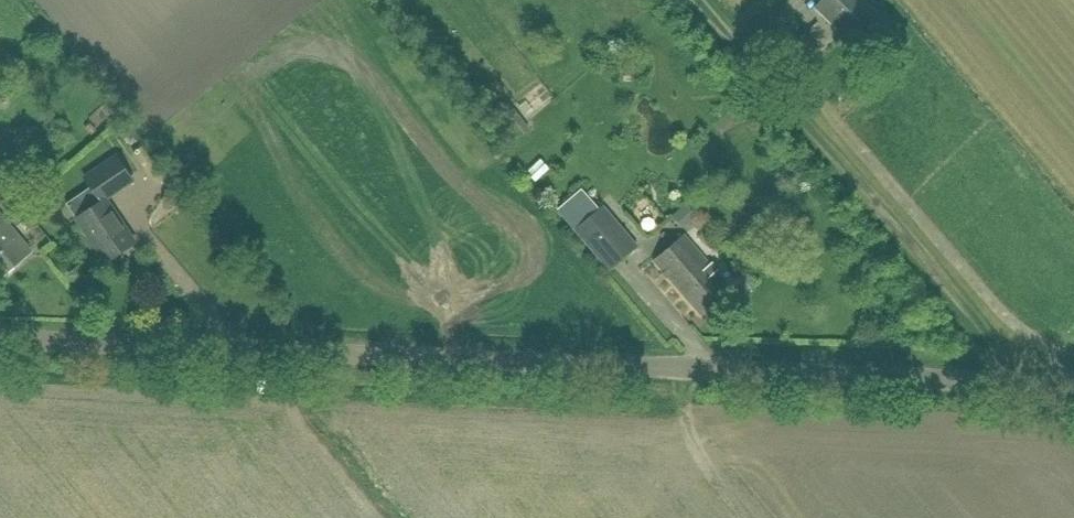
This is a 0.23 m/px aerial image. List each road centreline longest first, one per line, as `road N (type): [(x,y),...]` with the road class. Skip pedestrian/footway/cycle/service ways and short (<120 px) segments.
road 1 (unclassified): [(1073,387),(0,339)]

